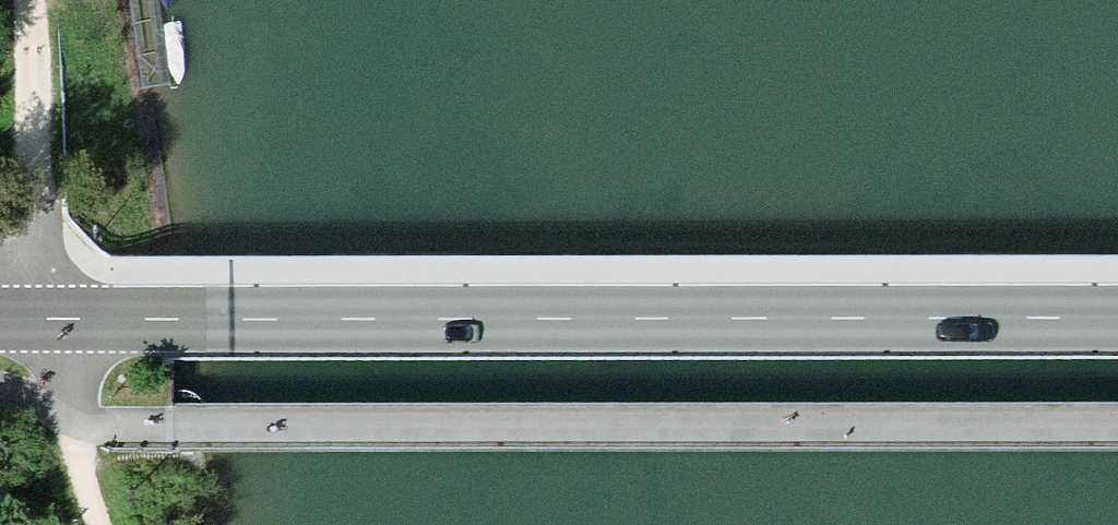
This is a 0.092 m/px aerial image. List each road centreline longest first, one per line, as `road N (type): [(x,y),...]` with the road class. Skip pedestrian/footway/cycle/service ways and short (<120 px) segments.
road 1 (tertiary): [(0,319),(1117,315)]
road 2 (track): [(1117,428),(163,428),(70,418)]
road 3 (track): [(26,0),(33,256),(45,319)]

